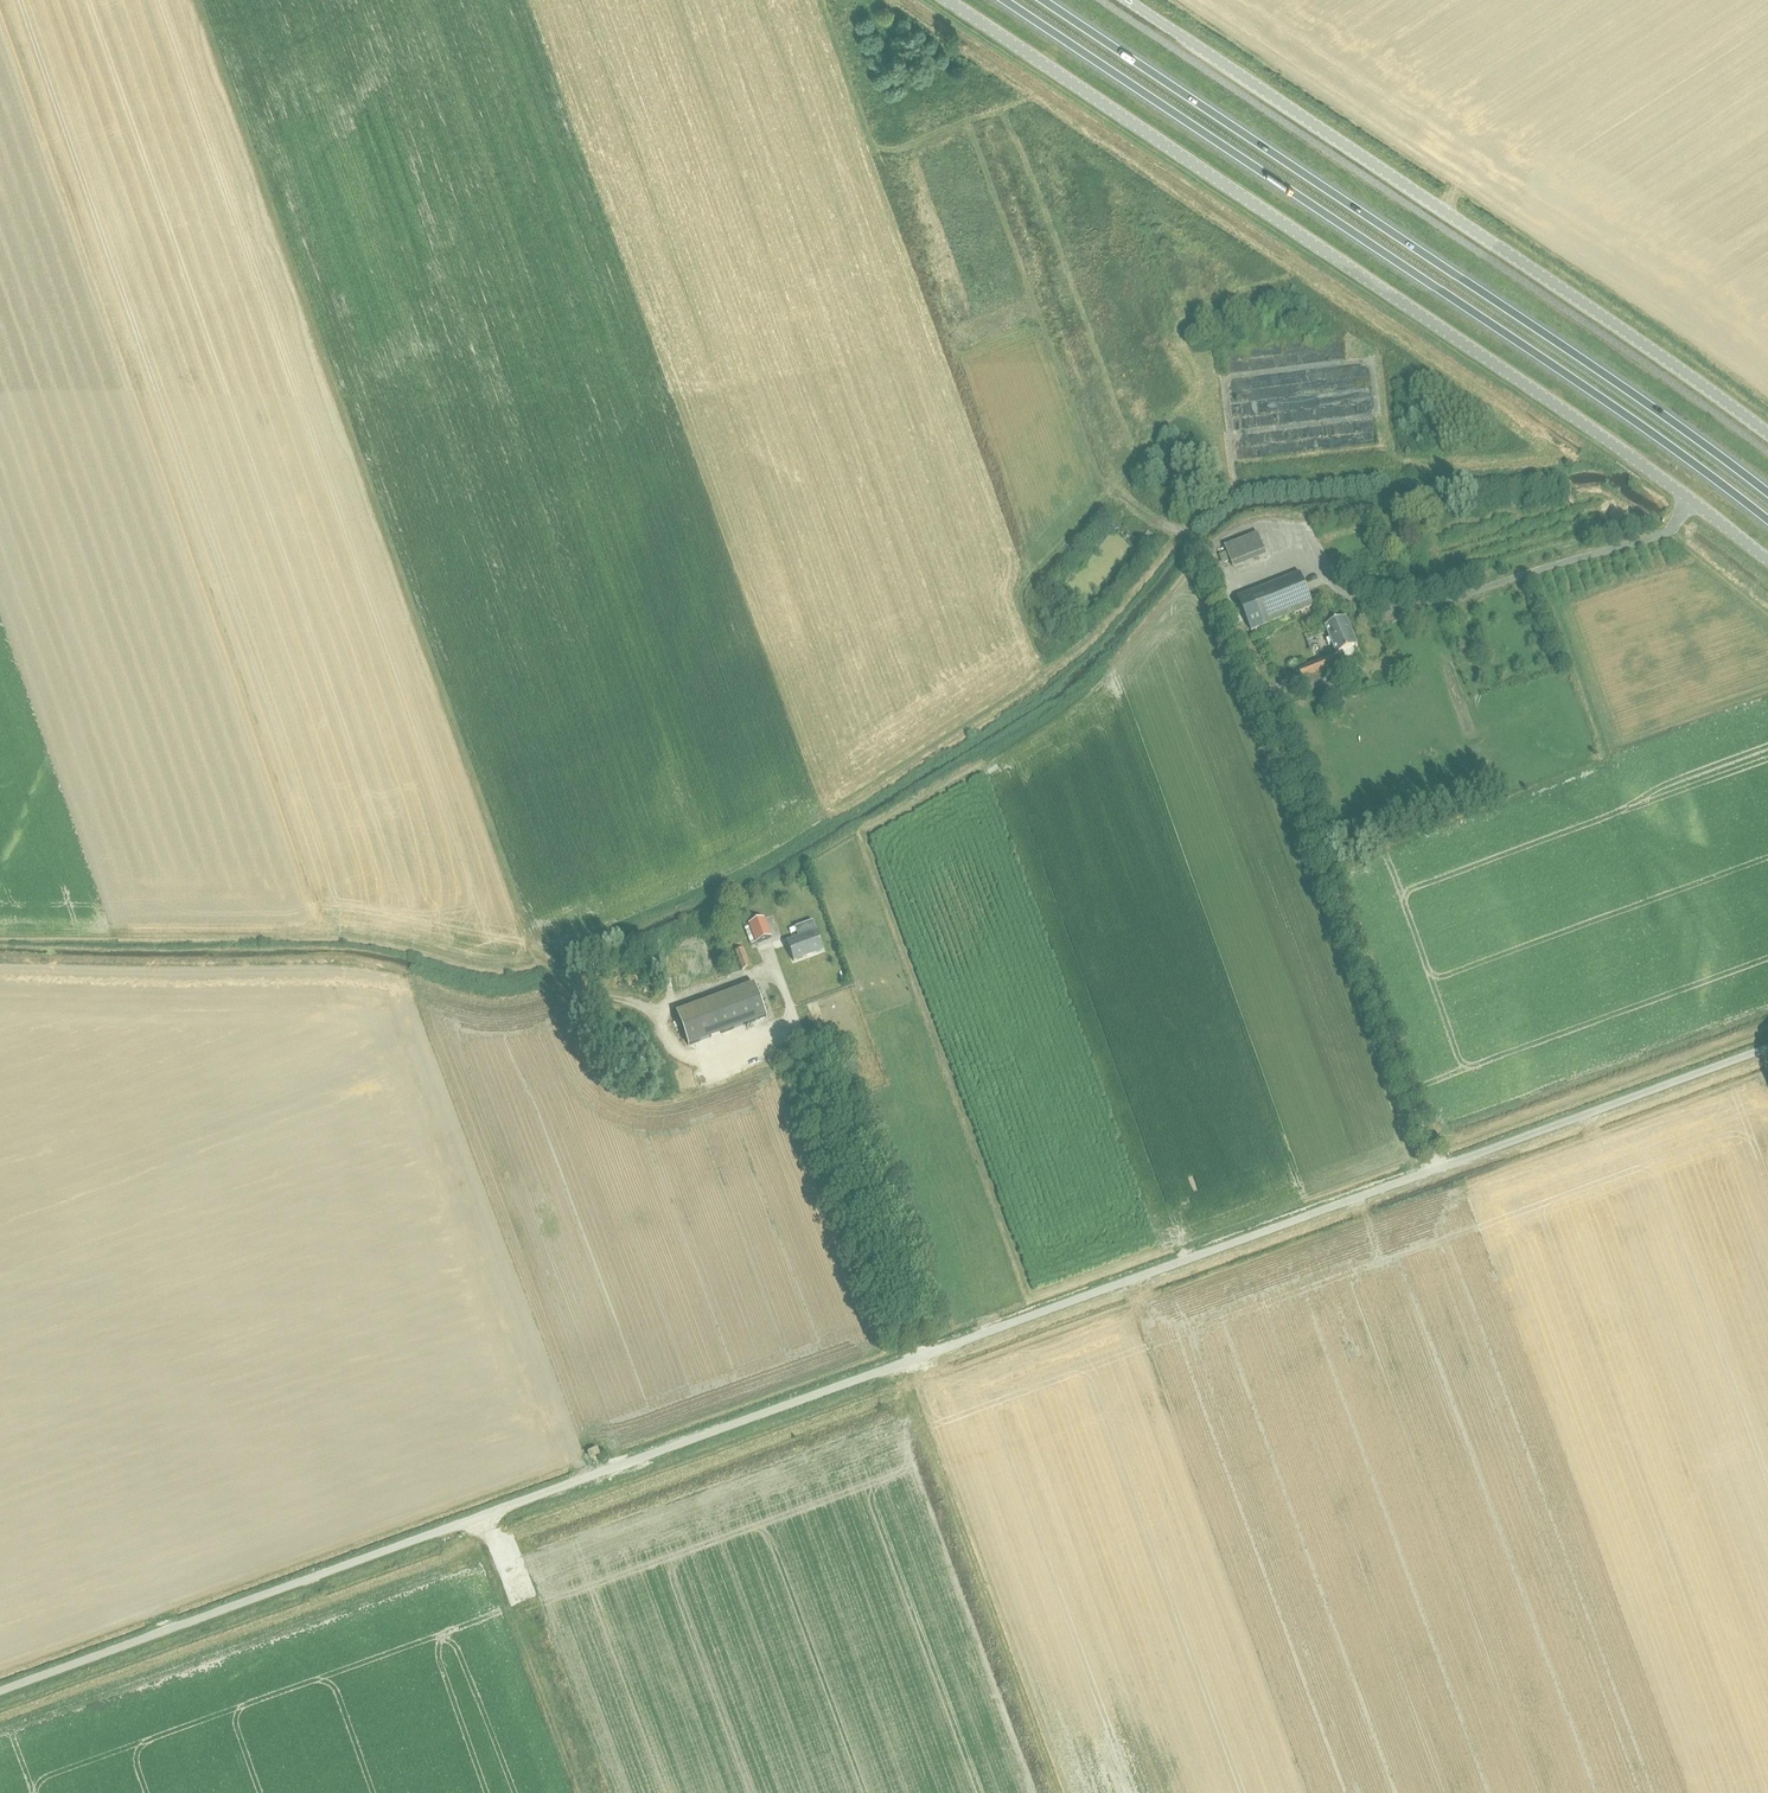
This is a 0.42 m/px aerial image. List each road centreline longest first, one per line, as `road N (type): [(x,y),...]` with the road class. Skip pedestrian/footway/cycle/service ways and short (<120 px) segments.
road 1 (unclassified): [(0,1691),(1767,1047)]
road 2 (unclassified): [(948,0),(1540,395),(1767,561)]
road 3 (trunk): [(1000,0),(1565,378),(1767,524)]
road 4 (trunk): [(1767,491),(1578,354),(1046,0)]
road 5 (tertiary): [(1128,0),(1767,434)]

